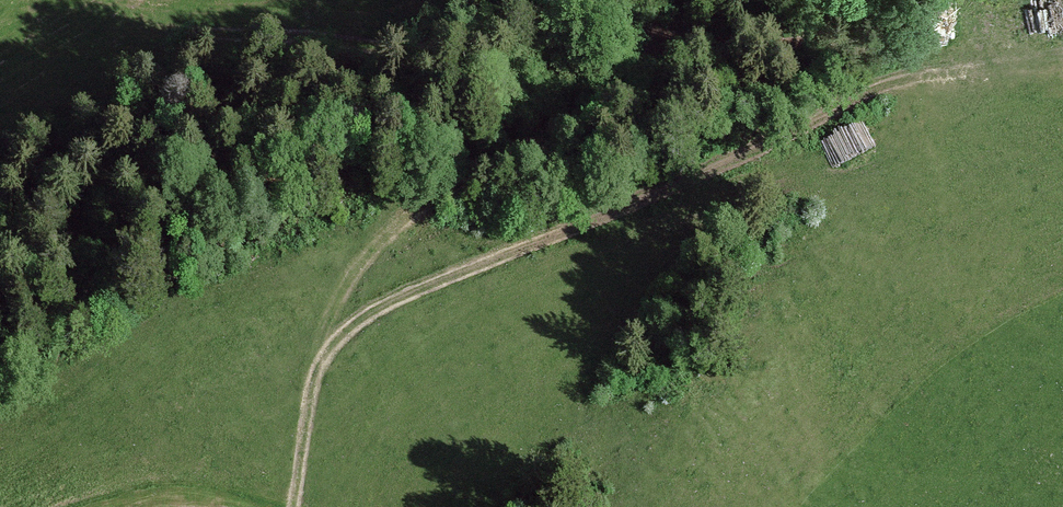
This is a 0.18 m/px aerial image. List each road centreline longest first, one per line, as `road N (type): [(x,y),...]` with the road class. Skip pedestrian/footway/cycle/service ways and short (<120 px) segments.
road 1 (track): [(94,0),(102,10),(170,31),(260,28),(425,47),(493,43),(610,18),(719,47),(880,48),(933,66)]
road 2 (track): [(294,506),(326,356),(351,328),(933,66)]
road 3 (track): [(334,346),(337,315),(358,270),(394,229),(482,174),(561,145),(635,81),(658,33)]
road 4 (track): [(933,66),(1062,60)]

